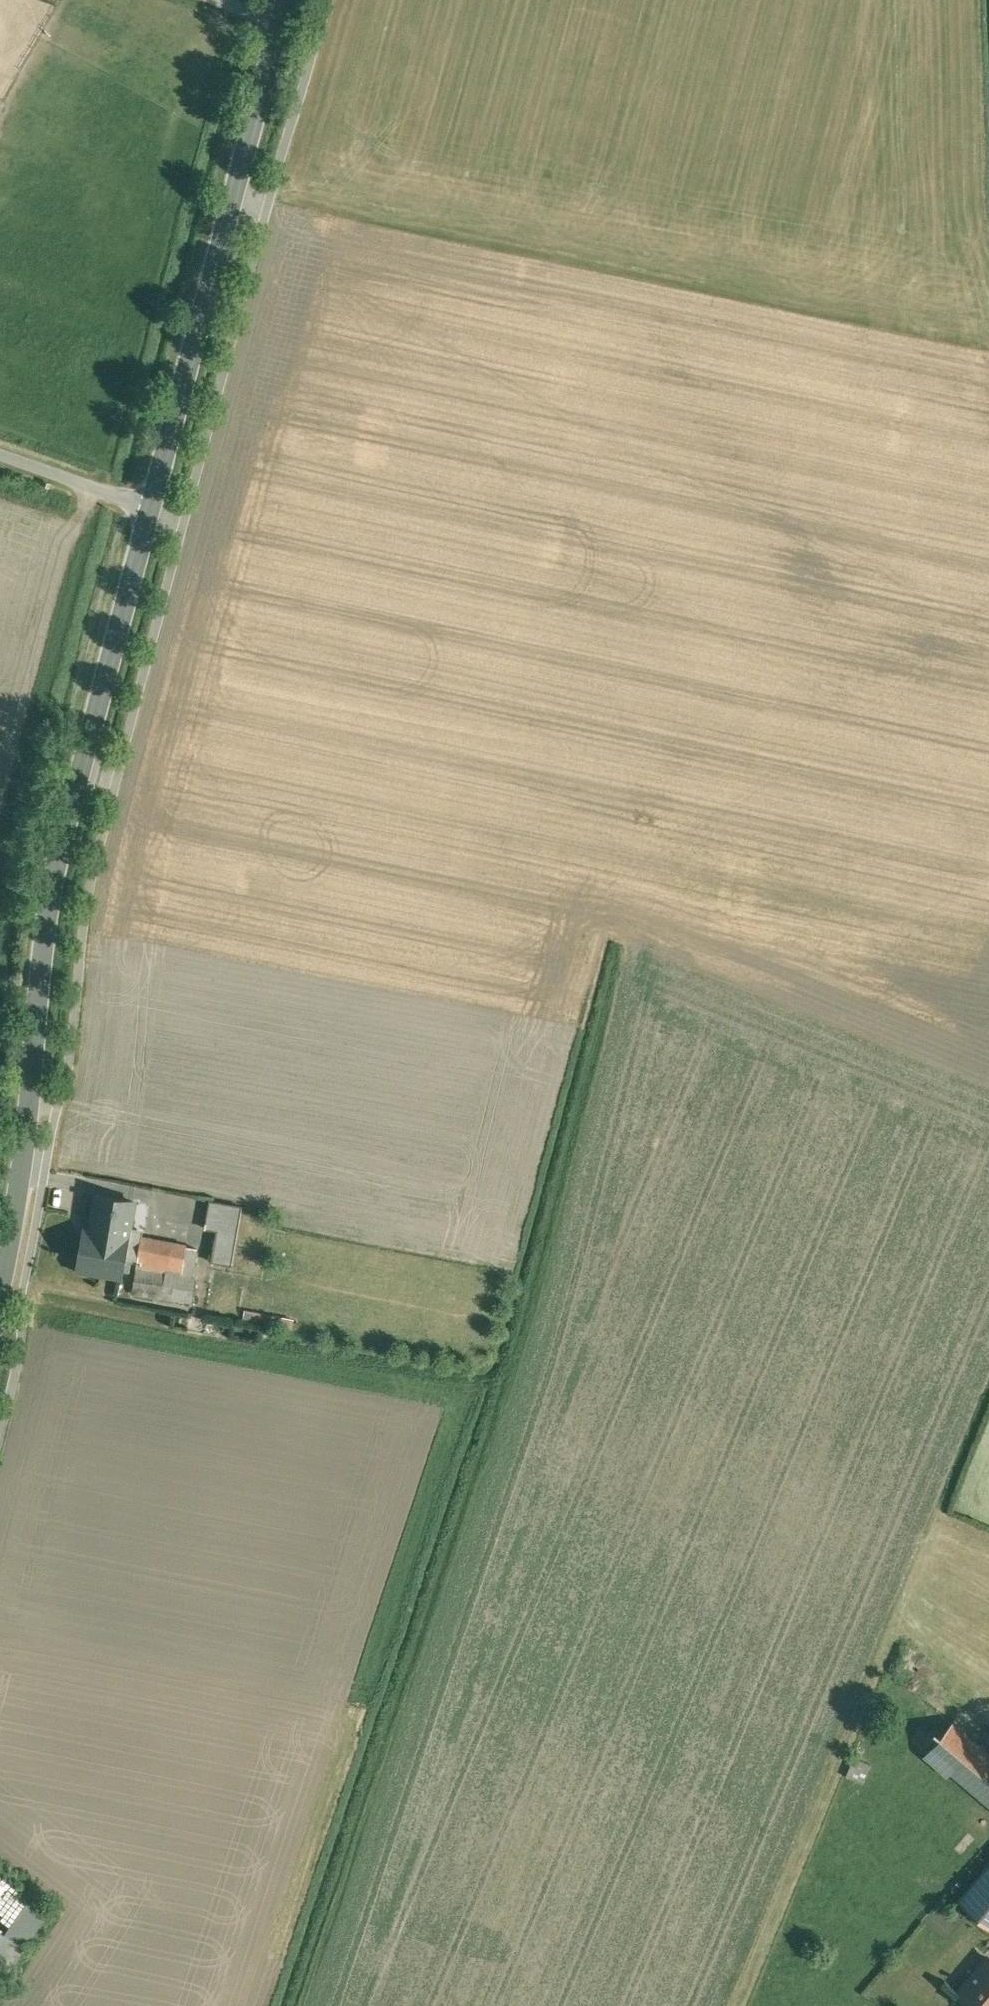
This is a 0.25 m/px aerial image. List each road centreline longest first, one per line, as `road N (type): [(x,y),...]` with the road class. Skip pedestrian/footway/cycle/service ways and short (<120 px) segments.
road 1 (tertiary): [(0,1299),(69,821),(287,0)]

